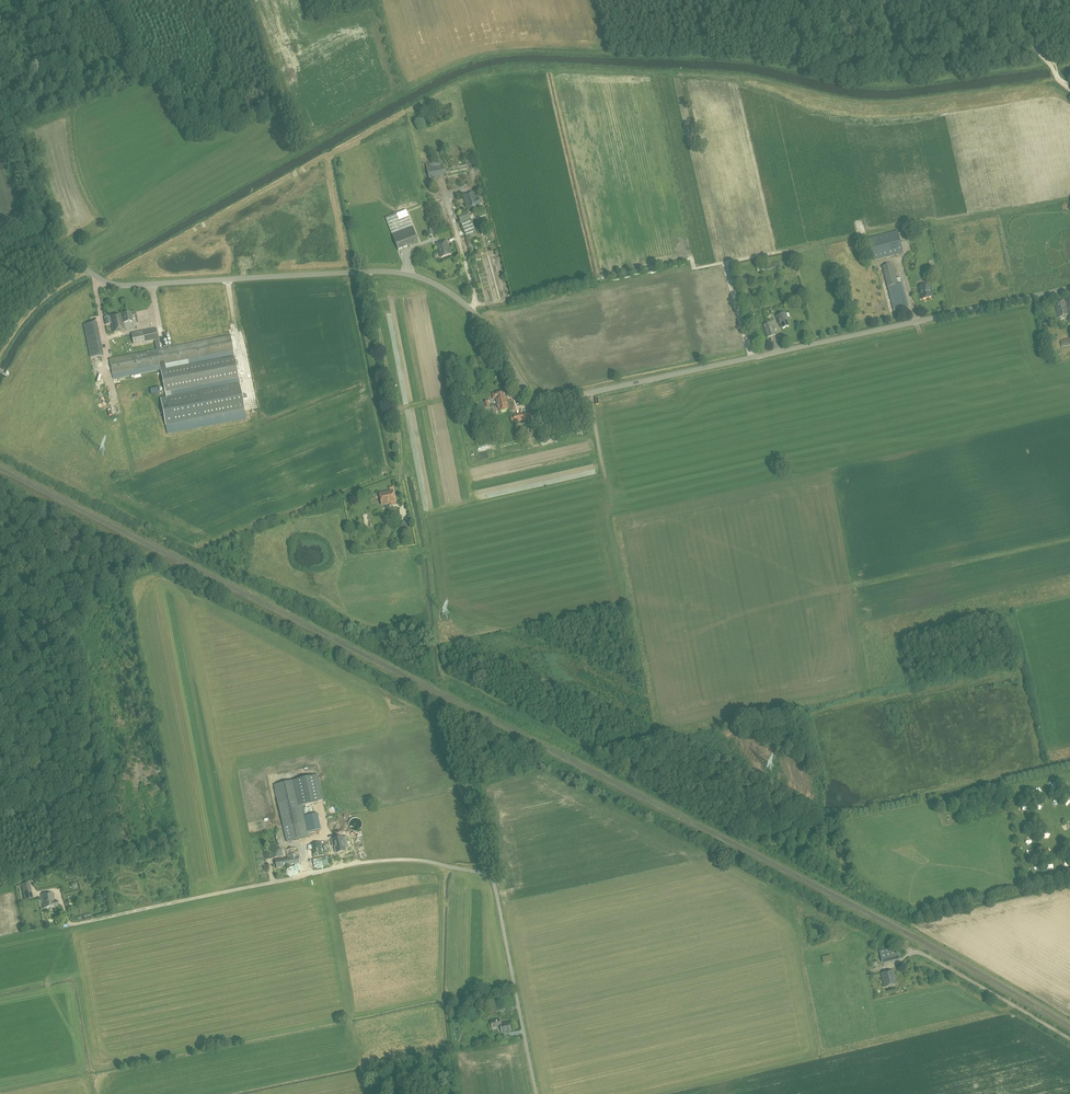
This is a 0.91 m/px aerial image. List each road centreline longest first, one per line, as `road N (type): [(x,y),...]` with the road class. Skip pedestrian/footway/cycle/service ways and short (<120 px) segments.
road 1 (unclassified): [(40,240),(123,285),(416,276),(465,305),(530,392),(550,400),(1069,287)]
road 2 (unclassified): [(273,882),(397,860),(489,875),(538,1093)]
road 3 (track): [(754,826),(1069,761)]
road 4 (track): [(15,656),(62,864)]
road 5 (unclassified): [(40,240),(0,81)]
road 6 (track): [(0,660),(76,637),(108,587)]

